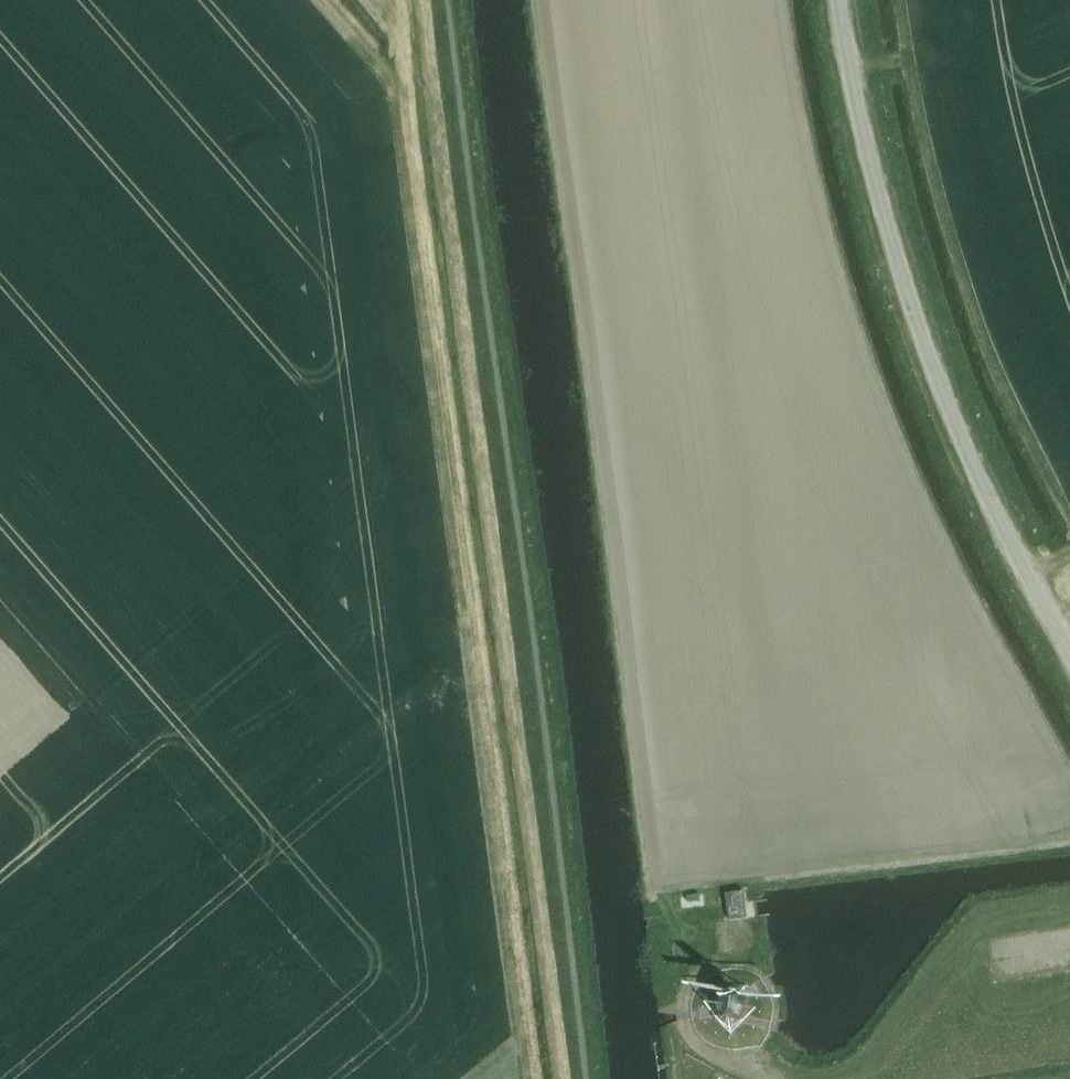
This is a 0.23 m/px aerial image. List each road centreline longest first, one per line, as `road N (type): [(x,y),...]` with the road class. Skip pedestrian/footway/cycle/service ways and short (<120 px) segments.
road 1 (unclassified): [(1069,651),(989,500),(951,407),(869,150),(841,0)]

